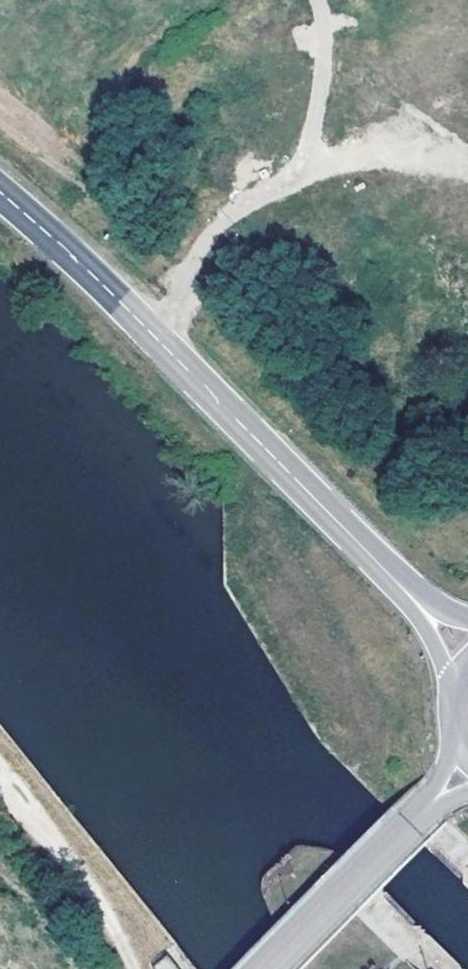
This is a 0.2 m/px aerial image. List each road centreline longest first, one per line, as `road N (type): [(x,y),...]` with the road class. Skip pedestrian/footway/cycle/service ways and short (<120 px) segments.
road 1 (tertiary): [(0,193),(162,343),(428,619)]
road 2 (track): [(435,173),(383,491),(407,517),(447,519),(467,509)]
road 3 (track): [(129,968),(0,770)]
road 4 (tertiary): [(431,808),(270,968)]

